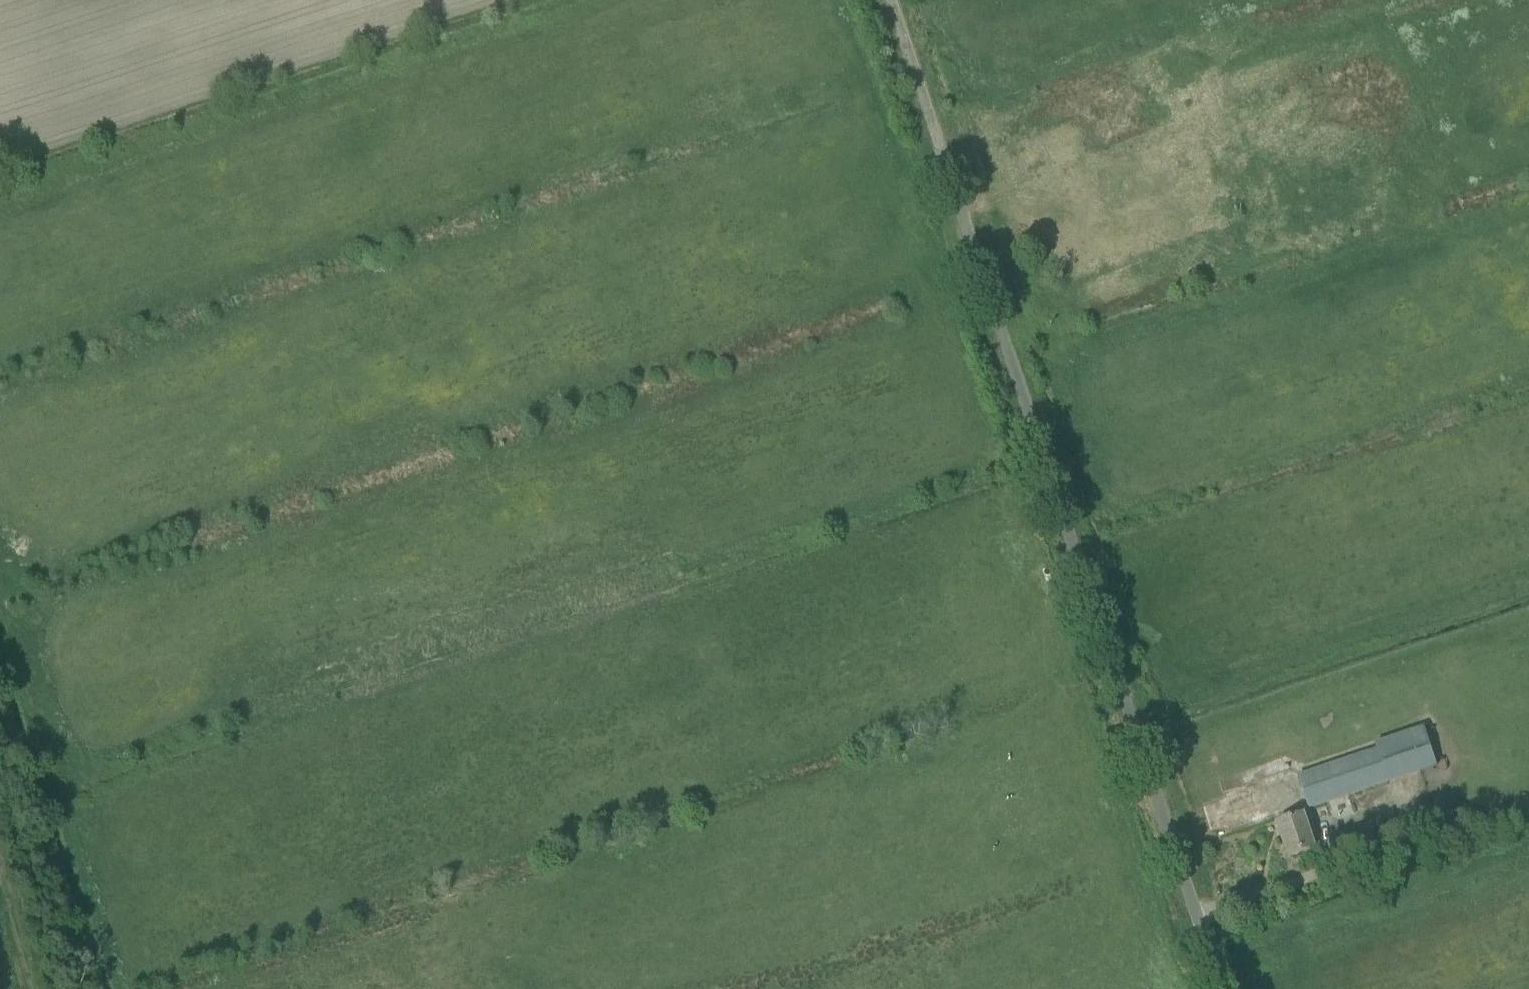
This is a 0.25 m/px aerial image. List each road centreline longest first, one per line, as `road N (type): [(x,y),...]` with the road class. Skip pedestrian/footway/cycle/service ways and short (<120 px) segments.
road 1 (unclassified): [(1222,988),(896,0)]

